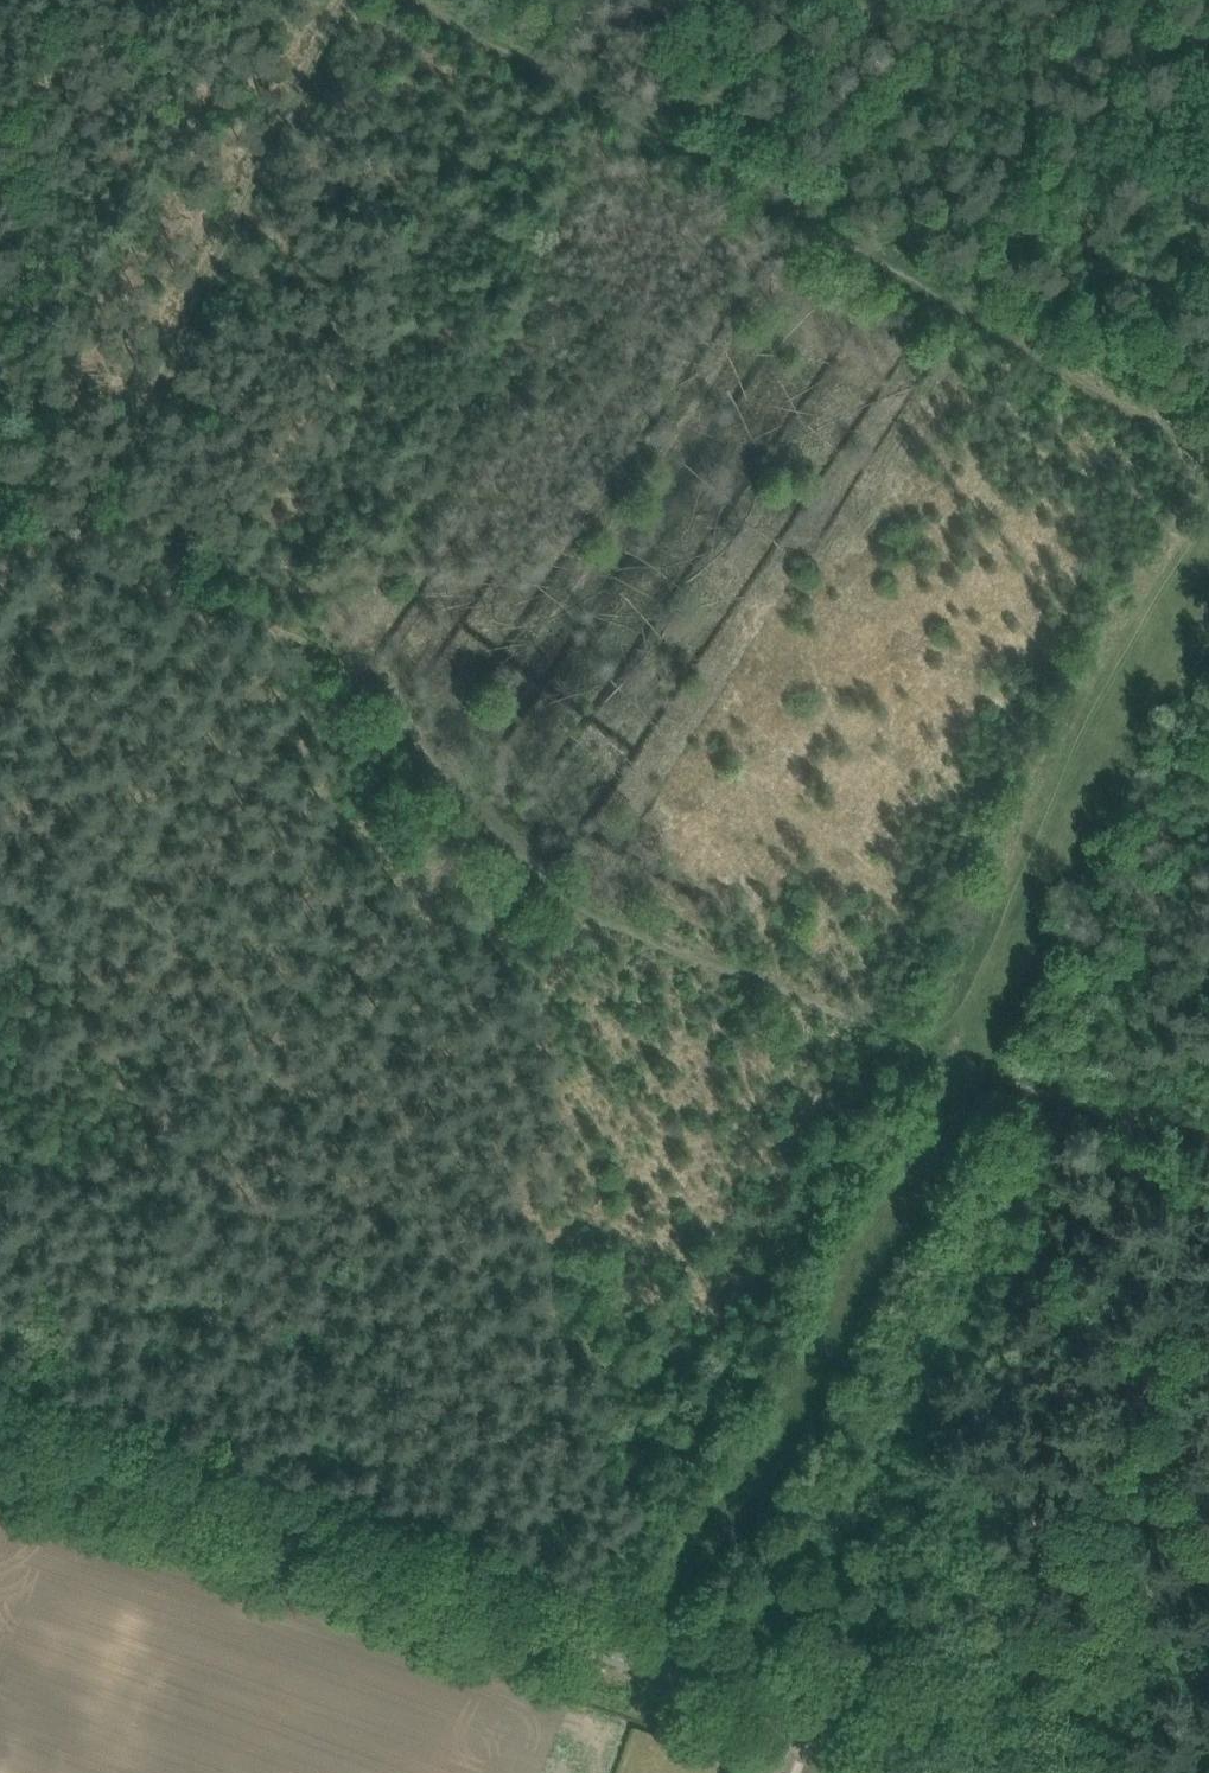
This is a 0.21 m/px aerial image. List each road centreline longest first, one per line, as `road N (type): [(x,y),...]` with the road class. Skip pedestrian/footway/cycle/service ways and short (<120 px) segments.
road 1 (track): [(1208,1153),(571,907),(296,616),(67,547)]
road 2 (tertiary): [(967,1772),(0,1434)]
road 3 (track): [(1208,457),(419,0)]
road 4 (track): [(345,0),(0,679)]
road 5 (track): [(957,1056),(1208,540)]

